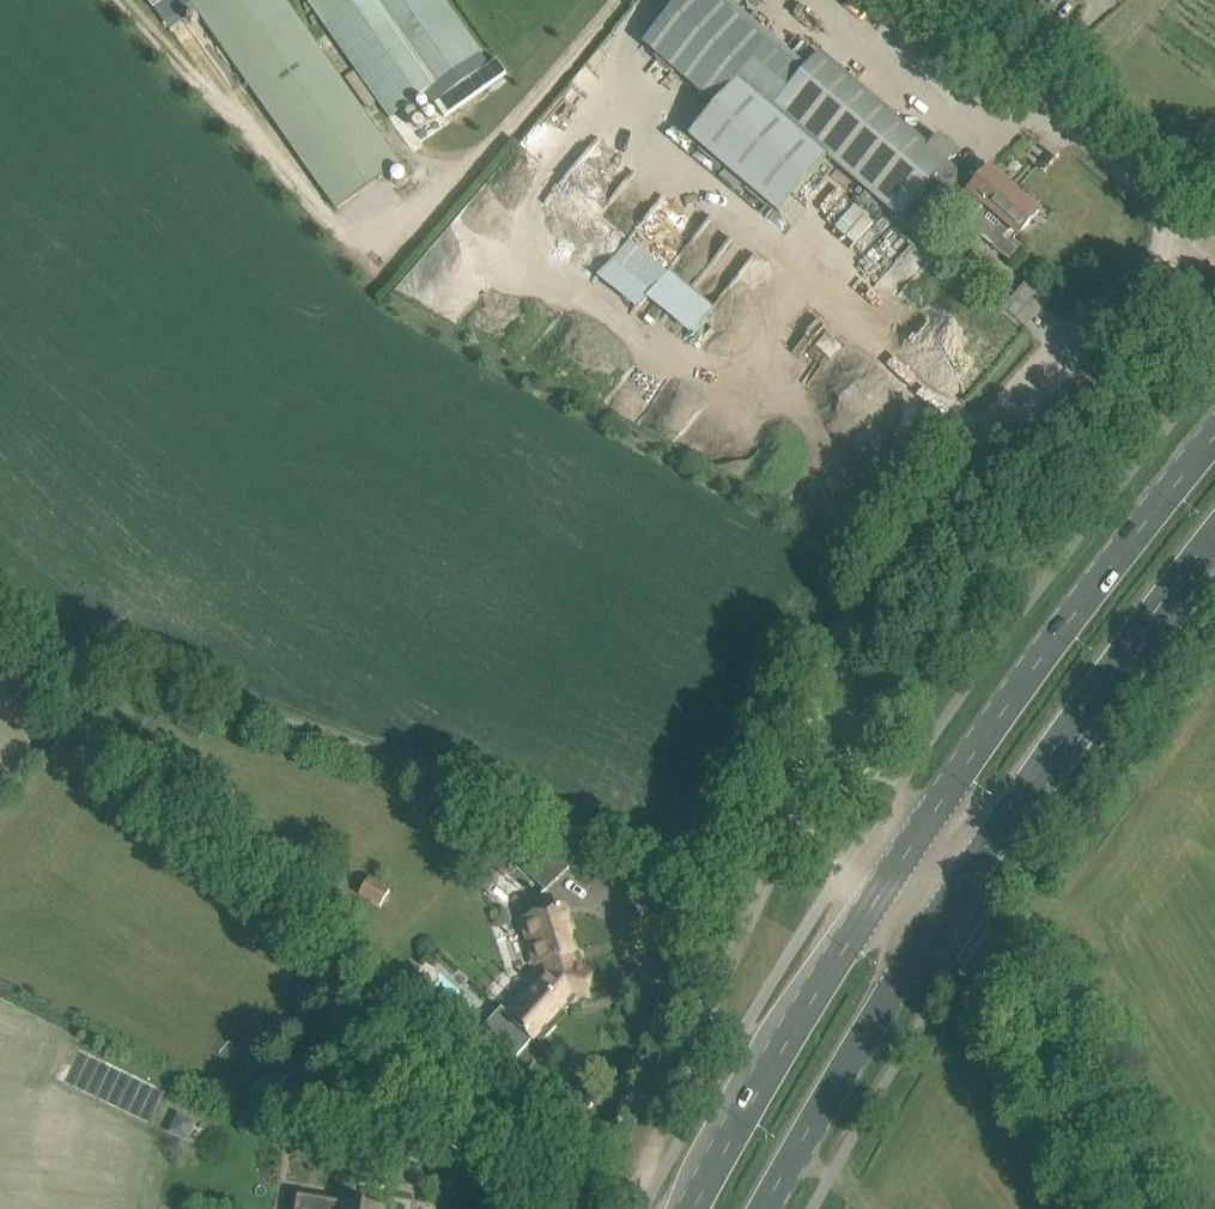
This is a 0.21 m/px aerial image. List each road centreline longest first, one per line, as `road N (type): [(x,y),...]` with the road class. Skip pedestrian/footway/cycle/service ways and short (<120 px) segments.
road 1 (track): [(1170,222),(1025,364),(894,549),(818,698),(662,1077),(641,1208)]
road 2 (primary): [(1214,431),(1095,571),(903,850)]
road 3 (primary): [(945,901),(1096,687),(1214,535)]
road 4 (primary): [(903,850),(786,1034),(692,1208)]
road 5 (unclassified): [(1214,260),(926,0)]
road 6 (unclassified): [(1147,1208),(1004,969),(945,901)]
road 7 (primary): [(762,1208),(869,1013),(945,901)]
road 8 (track): [(818,698),(888,797)]

